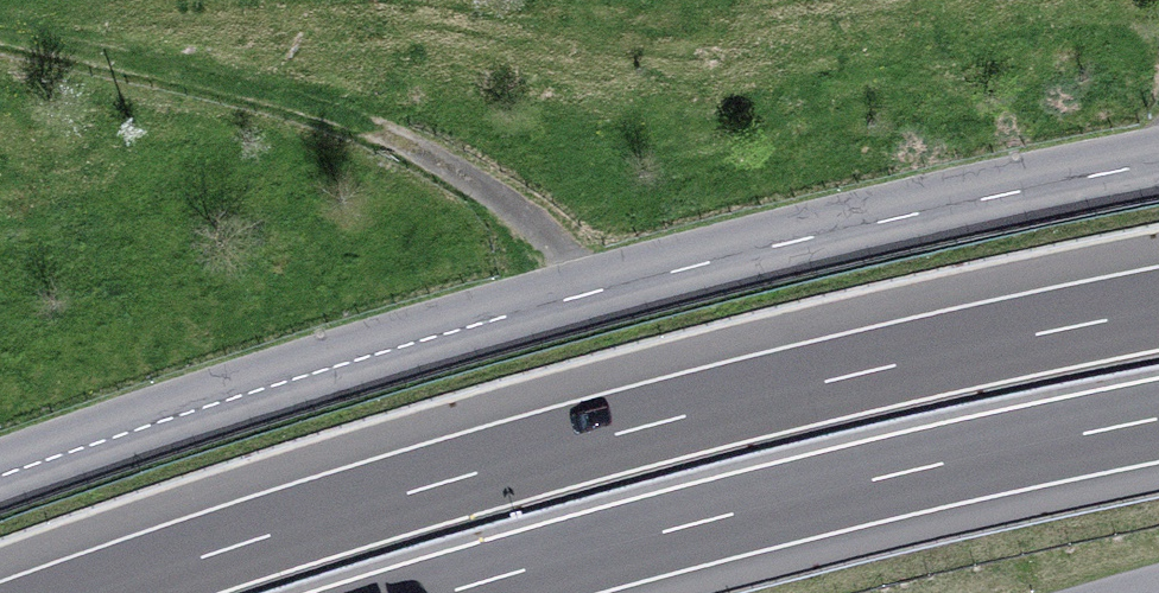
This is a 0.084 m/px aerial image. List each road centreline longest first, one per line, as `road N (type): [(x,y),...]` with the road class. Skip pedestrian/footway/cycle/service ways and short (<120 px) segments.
road 1 (tertiary): [(1158,156),(575,290),(0,471)]
road 2 (motorway): [(1158,313),(876,371),(506,465),(103,592)]
road 3 (motorway): [(454,592),(811,495),(1158,421)]

